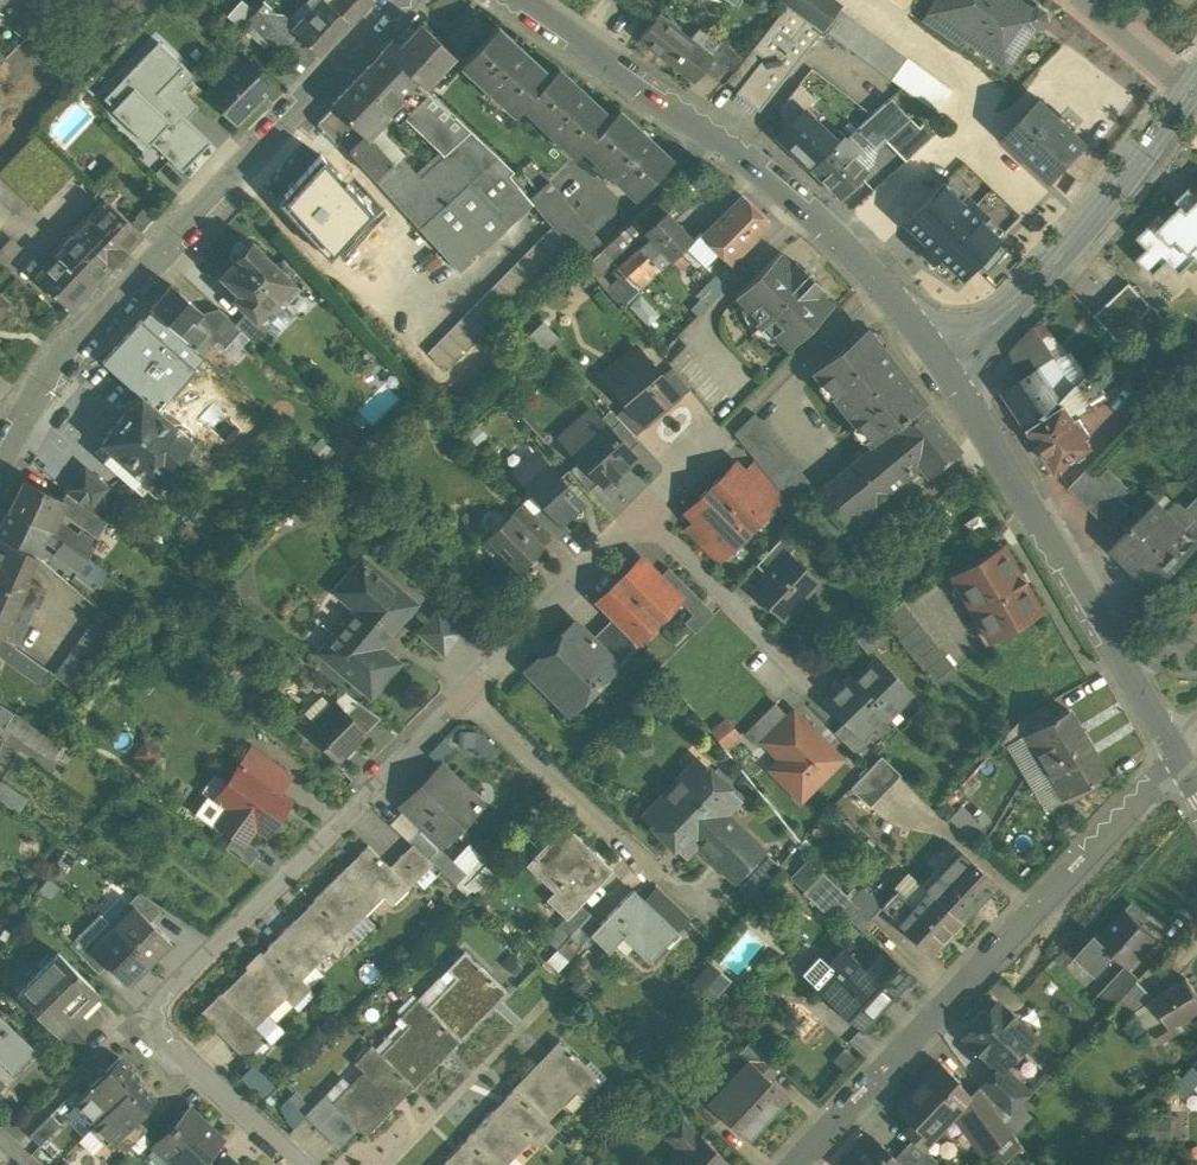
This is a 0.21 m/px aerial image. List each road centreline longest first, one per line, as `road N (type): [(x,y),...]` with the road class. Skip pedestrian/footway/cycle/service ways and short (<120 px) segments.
road 1 (residential): [(301,1164),(147,1018),(463,695)]
road 2 (residential): [(0,454),(17,418),(72,352),(400,0)]
road 3 (tertiary): [(510,0),(726,144),(877,283),(944,374)]
road 4 (residential): [(1177,758),(789,1164)]
road 5 (tertiary): [(944,374),(1177,758)]
road 6 (tertiary): [(944,374),(1008,313),(1196,76)]
road 7 (residential): [(463,695),(698,913)]
road 8 (residential): [(463,695),(643,516)]
road 9 (residential): [(643,516),(822,692)]

